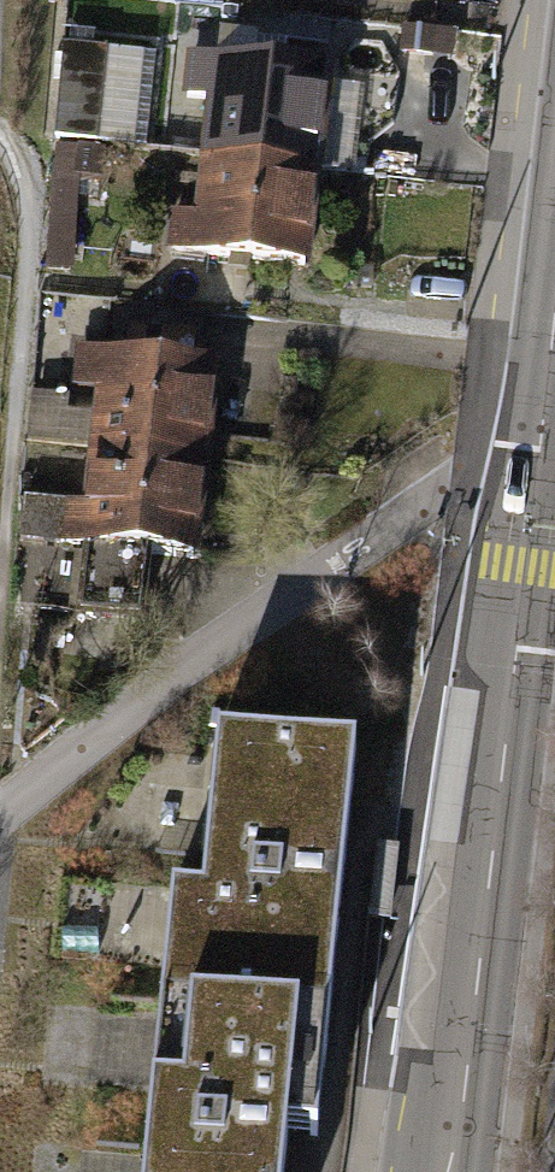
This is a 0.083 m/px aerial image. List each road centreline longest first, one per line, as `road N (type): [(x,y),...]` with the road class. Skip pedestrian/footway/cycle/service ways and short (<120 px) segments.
road 1 (secondary): [(456,1171),(535,483)]
road 2 (residential): [(0,817),(245,630),(446,491),(474,476),(535,483)]
road 3 (secondary): [(535,483),(554,317)]

